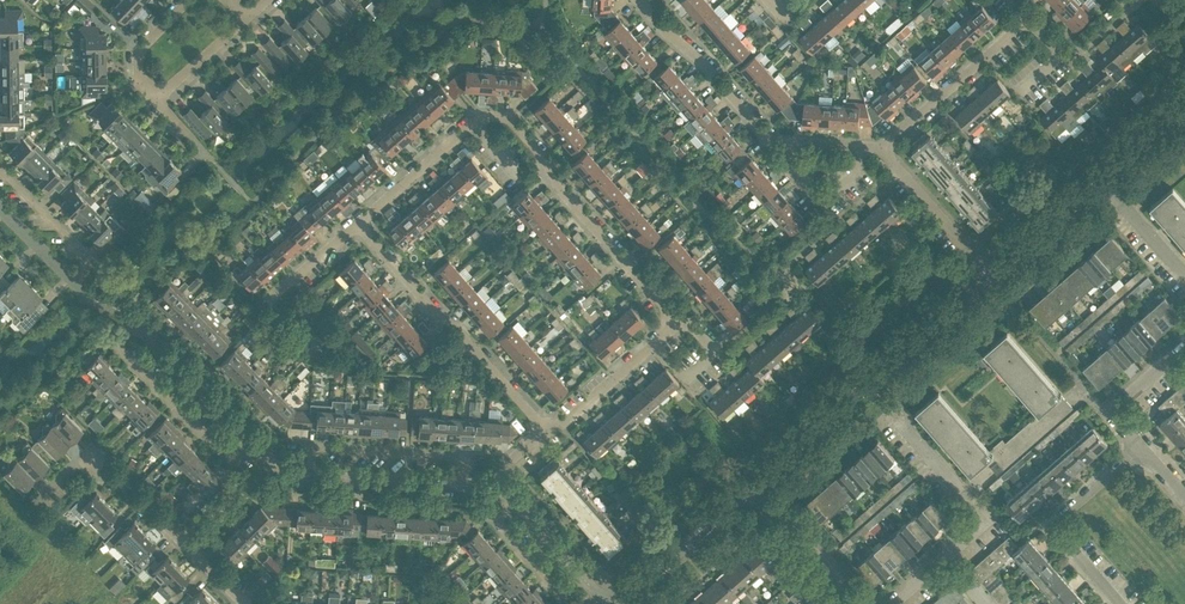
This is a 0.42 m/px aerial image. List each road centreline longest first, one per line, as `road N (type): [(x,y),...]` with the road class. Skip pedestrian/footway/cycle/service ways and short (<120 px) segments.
road 1 (residential): [(358,224),(480,117),(507,119),(678,323)]
road 2 (tertiary): [(754,486),(994,276)]
road 3 (residential): [(545,430),(358,224)]
road 4 (residential): [(891,603),(987,521),(898,419)]
road 5 (residential): [(132,321),(112,341),(231,462),(251,442)]
road 6 (residential): [(639,0),(774,143),(793,144)]
road 7 (residential): [(1121,603),(1060,524),(1141,448)]
road 8 (residential): [(308,475),(310,448),(466,458),(464,485)]
road 9 (residential): [(881,150),(1028,19)]
road 10 (tertiary): [(620,603),(754,486)]
road 11 (residential): [(678,323),(563,425),(545,430)]
road 12 (unclassified): [(251,442),(132,321)]
road 13 (residential): [(994,276),(881,150)]
road 14 (residential): [(73,282),(93,262),(0,168)]
road 15 (residential): [(858,603),(754,486)]
road 16 (unclassified): [(464,485),(308,475)]
road 17 (tertiary): [(994,276),(1102,181)]
road 18 (residential): [(862,148),(861,171),(826,202),(792,166),(793,144)]
road 19 (residential): [(1141,448),(1117,411),(1184,347)]
road 20 (residential): [(582,576),(561,595),(494,520)]
road 21 (residential): [(189,547),(94,461)]
road 22 (residential): [(157,99),(139,80),(137,57),(189,0)]
road 23 (residential): [(1184,275),(1102,181)]
road 24 (residential): [(157,99),(247,18)]

